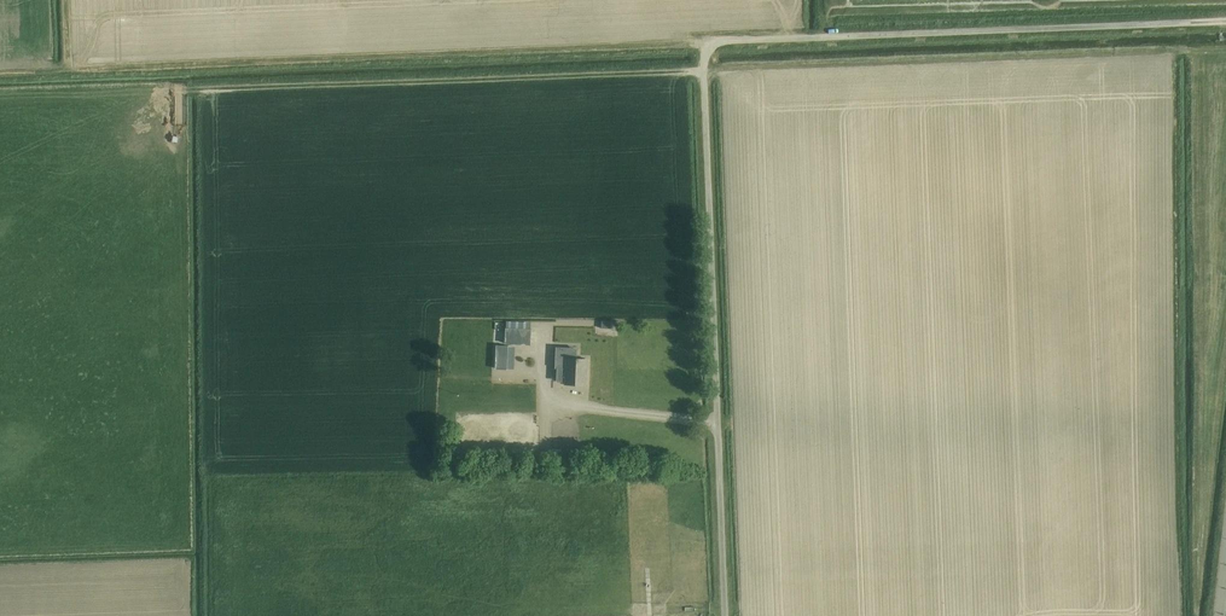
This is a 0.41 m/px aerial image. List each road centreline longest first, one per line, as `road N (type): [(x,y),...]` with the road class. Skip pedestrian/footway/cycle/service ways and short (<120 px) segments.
road 1 (unclassified): [(724,615),(703,43),(1180,23)]

